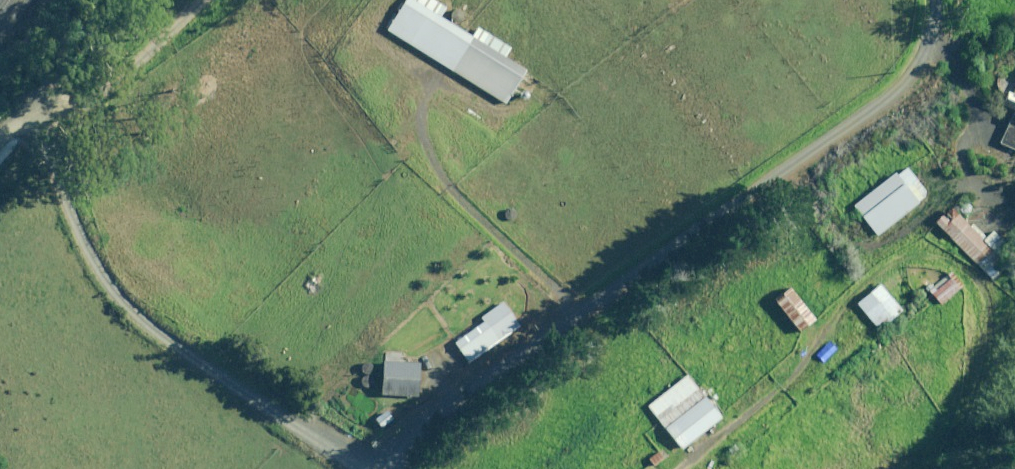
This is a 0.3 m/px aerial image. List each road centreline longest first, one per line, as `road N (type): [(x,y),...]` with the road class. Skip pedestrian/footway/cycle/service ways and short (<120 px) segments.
road 1 (track): [(938,0),(928,49),(895,96),(358,468)]
road 2 (track): [(670,468),(800,376),(851,284),(881,263),(914,254),(964,273),(984,301),(983,374),(936,468)]
road 3 (track): [(347,468),(114,291),(78,234),(38,130)]
road 4 (track): [(581,316),(447,183),(421,116),(427,70)]
road 5 (track): [(778,180),(865,252),(962,190),(1014,214)]
road 6 (track): [(967,191),(960,140),(972,111),(971,87),(964,64),(928,49)]

